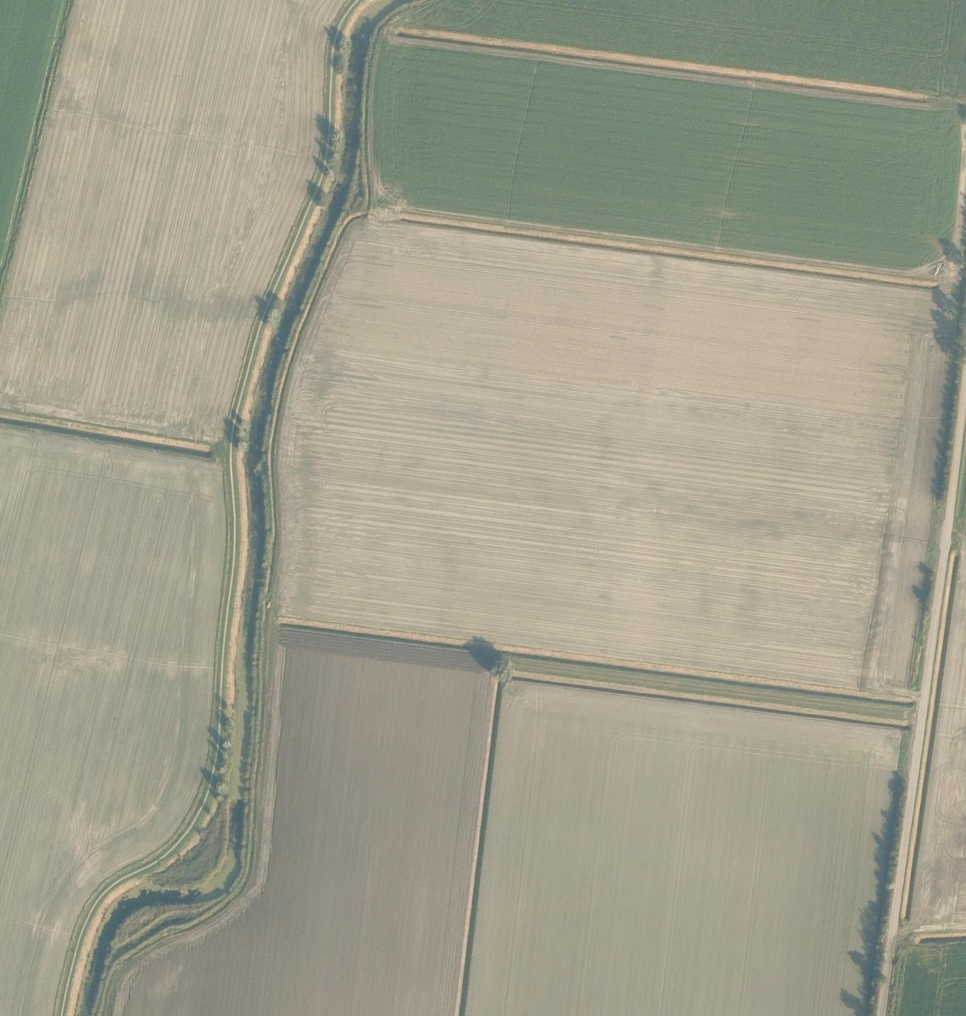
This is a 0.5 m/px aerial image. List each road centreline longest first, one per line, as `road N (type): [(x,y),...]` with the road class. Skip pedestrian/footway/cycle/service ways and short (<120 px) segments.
road 1 (unclassified): [(880,1015),(965,362)]

